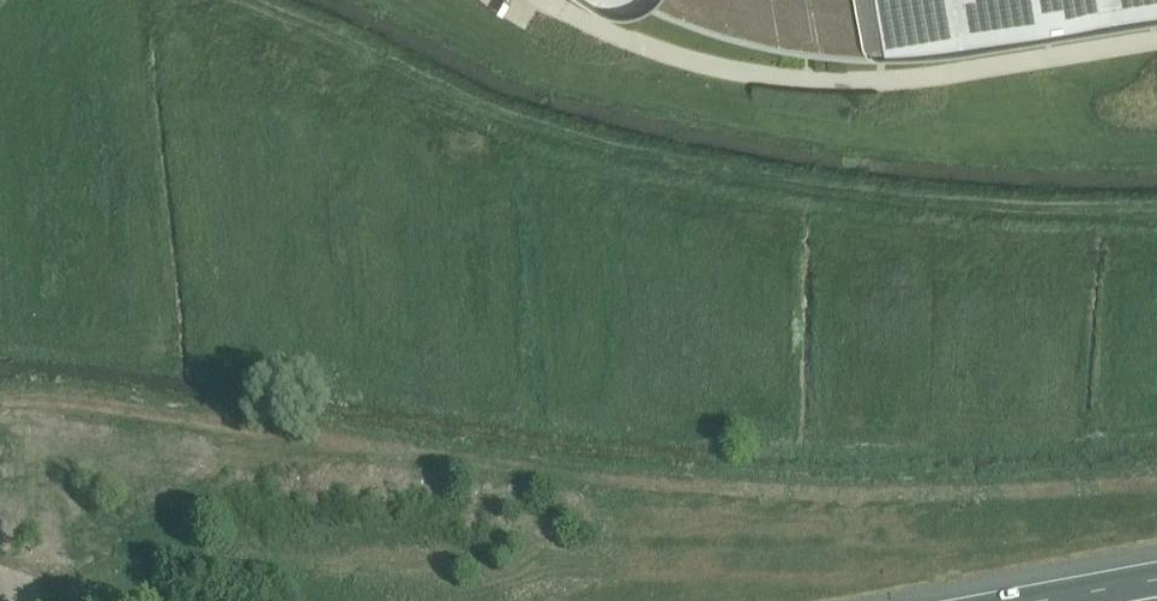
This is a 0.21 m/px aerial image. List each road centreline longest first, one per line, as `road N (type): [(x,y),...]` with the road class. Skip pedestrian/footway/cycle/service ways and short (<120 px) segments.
road 1 (secondary): [(0,42),(362,189),(649,266),(820,297),(963,311),(1156,311)]
road 2 (secondary): [(1156,269),(831,252),(511,189),(425,167),(213,83),(38,0)]

